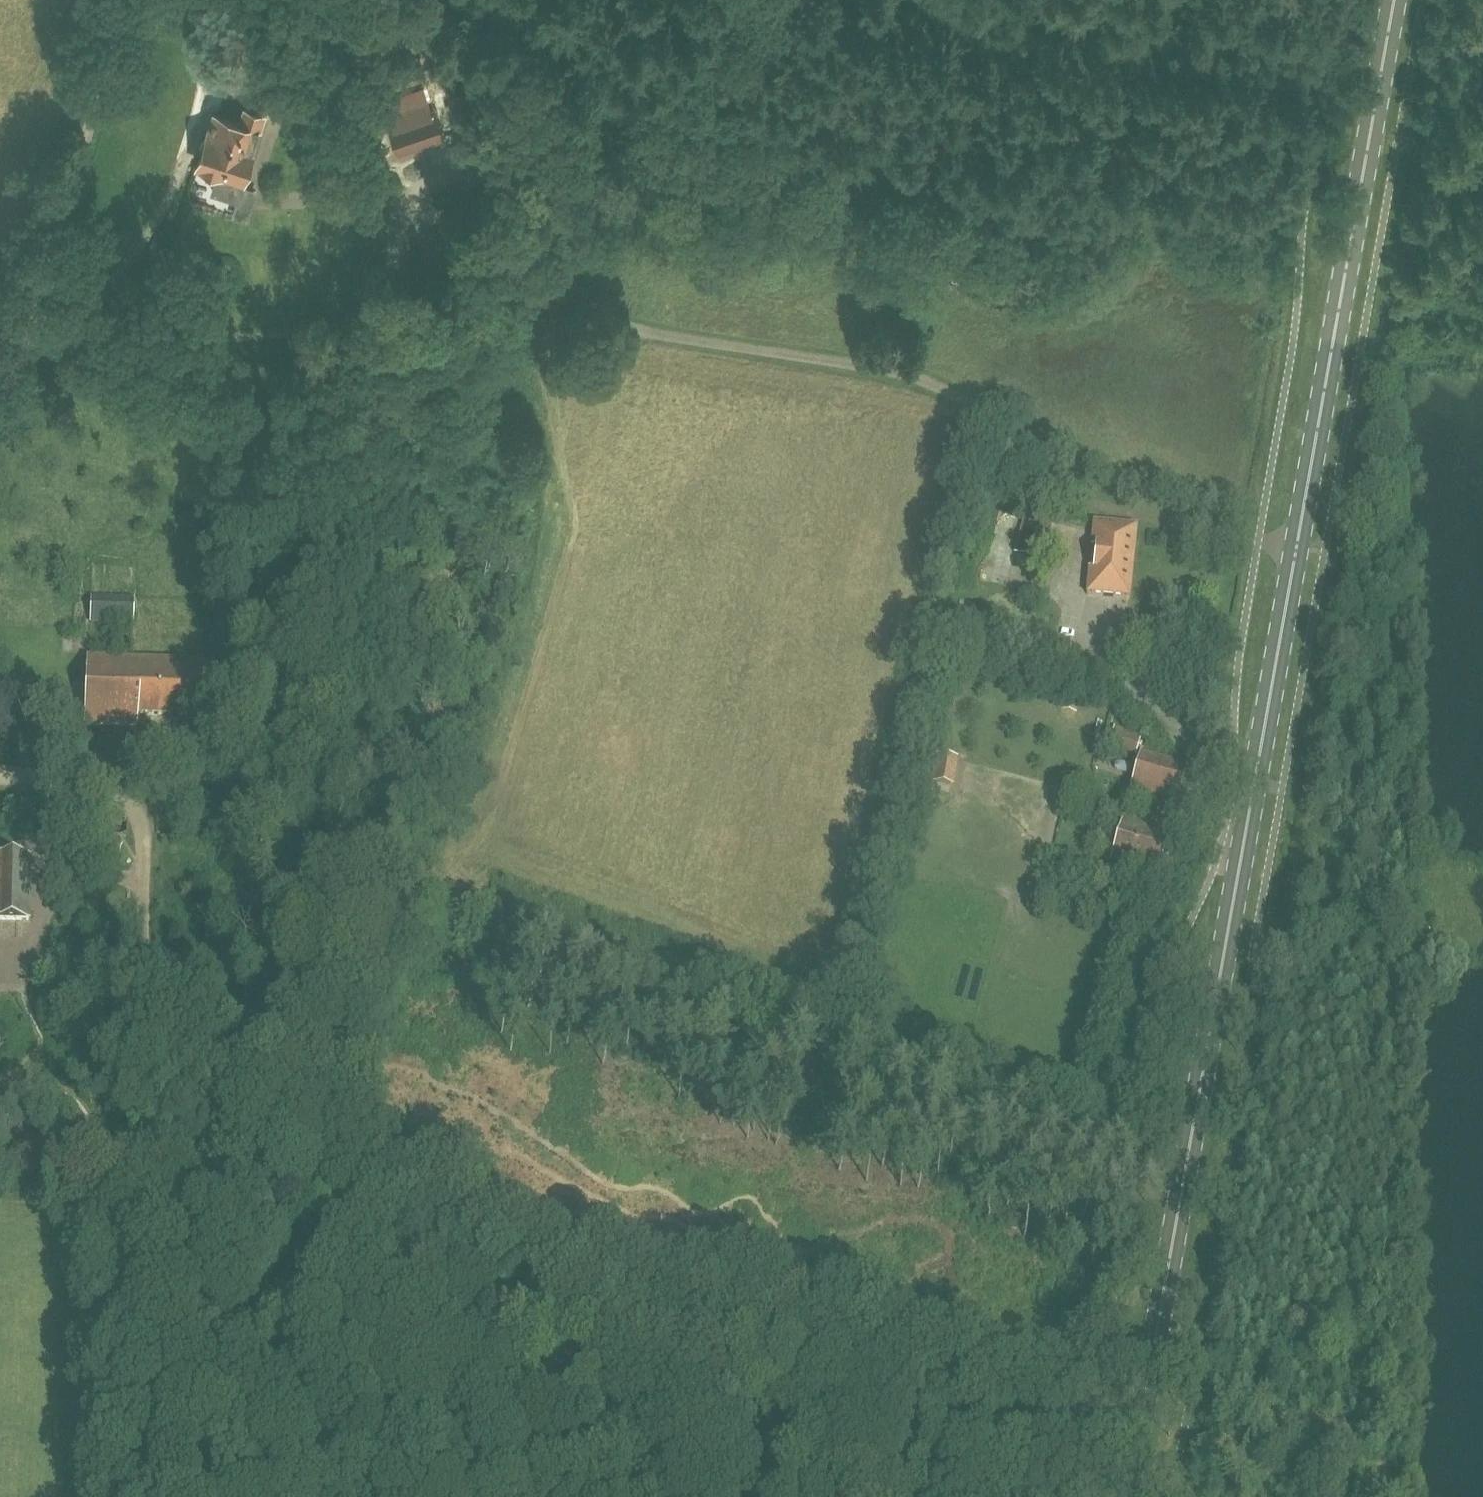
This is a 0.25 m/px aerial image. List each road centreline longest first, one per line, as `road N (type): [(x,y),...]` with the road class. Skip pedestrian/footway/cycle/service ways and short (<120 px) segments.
road 1 (secondary): [(1130,1496),(1398,0)]
road 2 (track): [(721,1496),(209,1074)]
road 3 (track): [(117,0),(0,414)]
road 4 (track): [(141,1138),(139,1496)]
road 5 (track): [(0,772),(136,797),(146,882)]
road 6 (track): [(209,1074),(154,1016),(146,882)]
road 7 (track): [(152,1010),(140,1024),(141,1138)]

